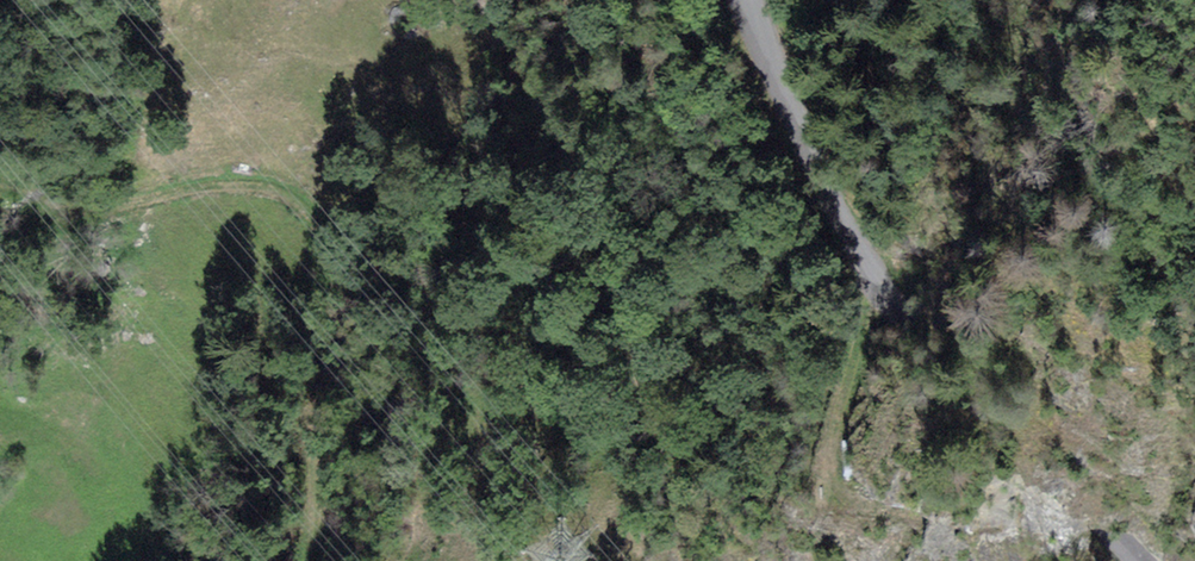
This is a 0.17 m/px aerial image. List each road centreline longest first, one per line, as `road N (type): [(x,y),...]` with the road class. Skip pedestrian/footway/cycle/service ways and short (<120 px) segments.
road 1 (tertiary): [(1162,560),(893,240),(775,49),(760,0)]
road 2 (track): [(312,560),(318,269),(310,227),(290,192)]
road 3 (track): [(893,240),(798,459),(827,506),(889,526)]
road 4 (track): [(0,188),(59,206),(113,206),(229,187),(290,192)]

